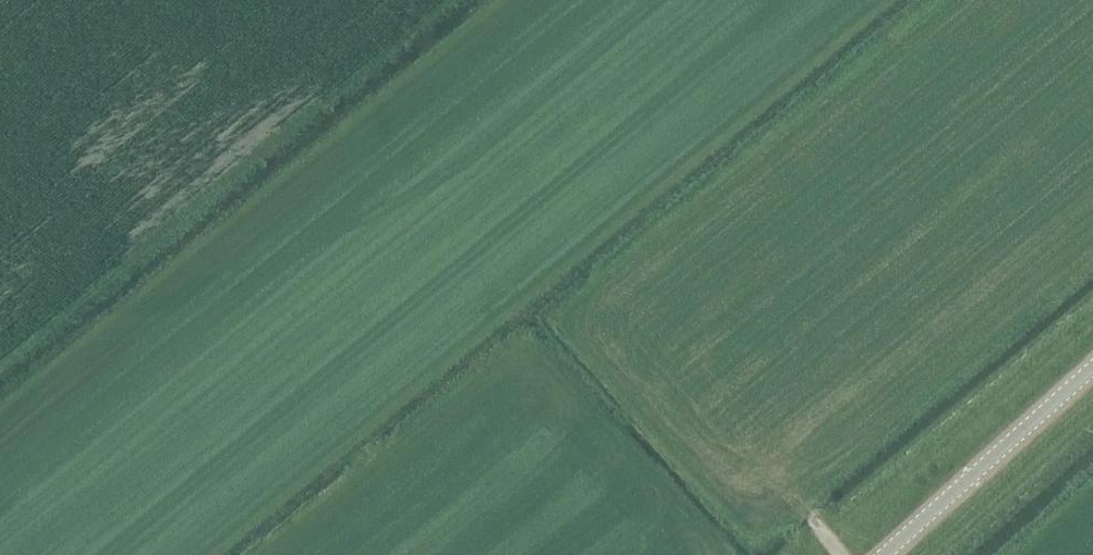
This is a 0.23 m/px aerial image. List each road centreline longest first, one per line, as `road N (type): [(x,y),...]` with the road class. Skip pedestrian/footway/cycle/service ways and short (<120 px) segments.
road 1 (tertiary): [(1092,368),(884,554)]

